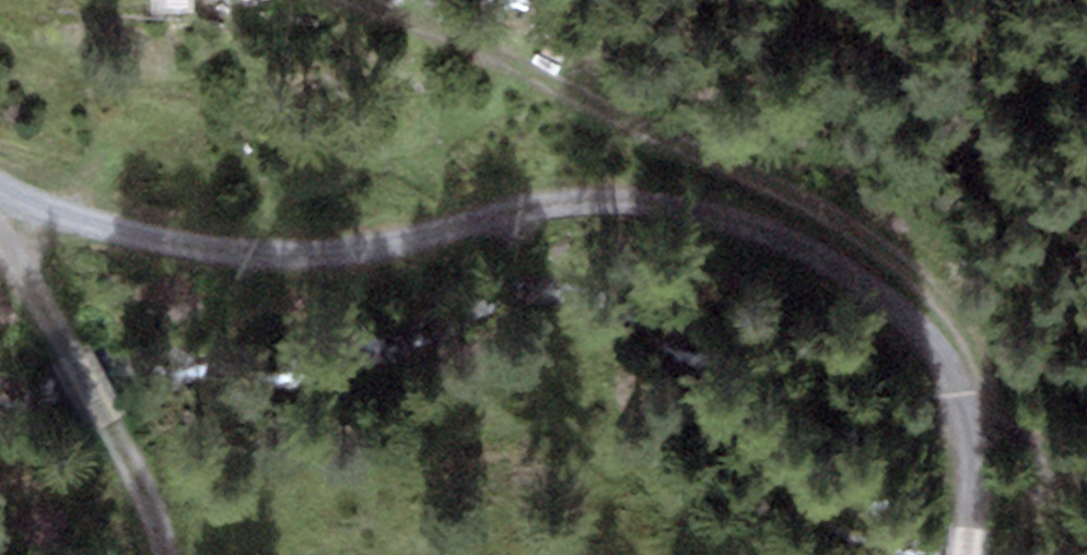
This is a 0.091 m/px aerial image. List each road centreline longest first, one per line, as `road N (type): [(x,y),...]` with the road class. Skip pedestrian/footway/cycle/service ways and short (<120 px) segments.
road 1 (track): [(0,197),(146,244),(318,259),(427,239),(531,203),(636,202),(740,226),(813,256),(932,349),(979,431),(970,554)]
road 2 (track): [(358,0),(457,37),(798,196),(938,292),(980,371),(979,431),(1086,486)]
road 3 (track): [(168,554),(130,452),(0,227)]

